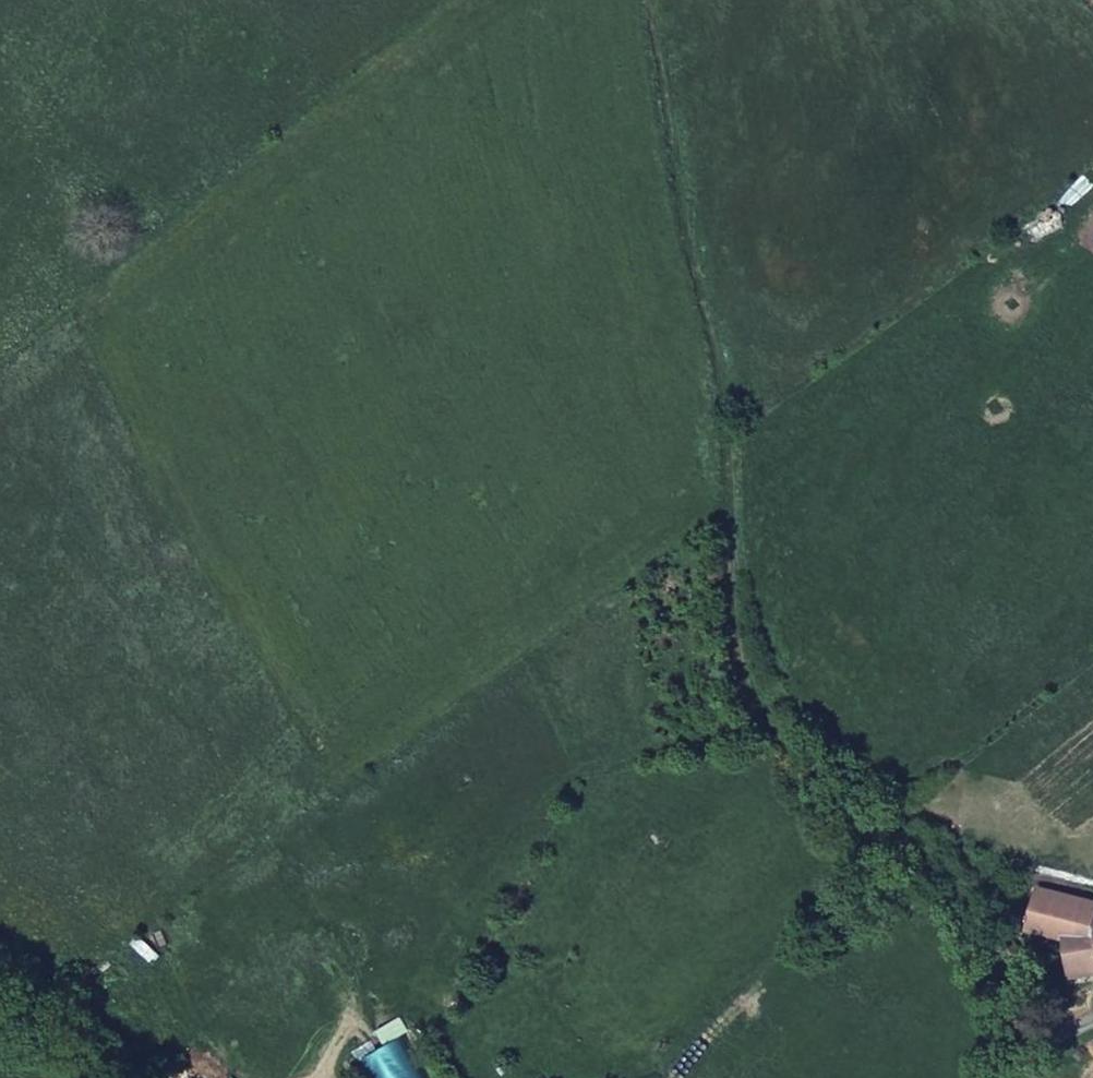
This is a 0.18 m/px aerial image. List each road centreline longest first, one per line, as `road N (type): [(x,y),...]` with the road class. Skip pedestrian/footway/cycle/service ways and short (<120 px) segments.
road 1 (track): [(1017,1034),(998,968),(773,669),(653,0)]
road 2 (track): [(0,987),(144,1077)]

